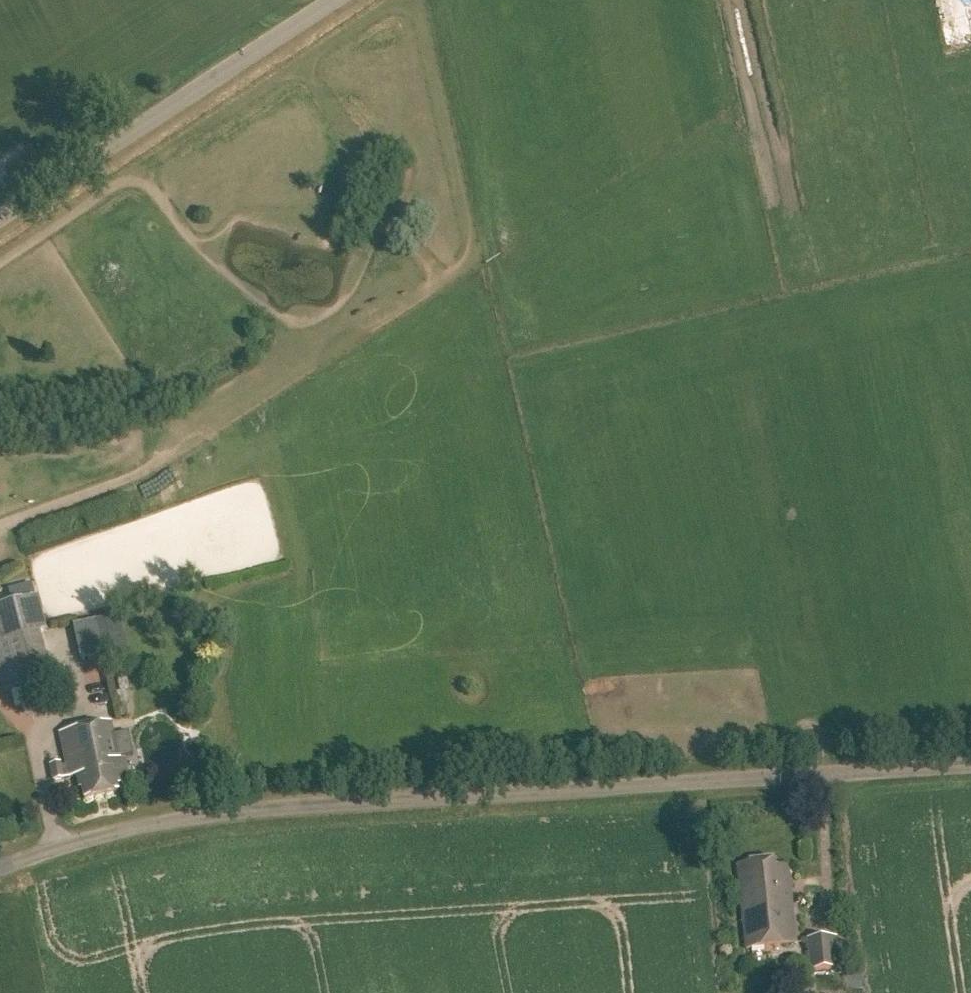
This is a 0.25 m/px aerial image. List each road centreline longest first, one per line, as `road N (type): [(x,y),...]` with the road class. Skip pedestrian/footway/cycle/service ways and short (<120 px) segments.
road 1 (tertiary): [(0,869),(98,833),(266,809),(970,764)]
road 2 (tertiary): [(0,215),(331,0)]

